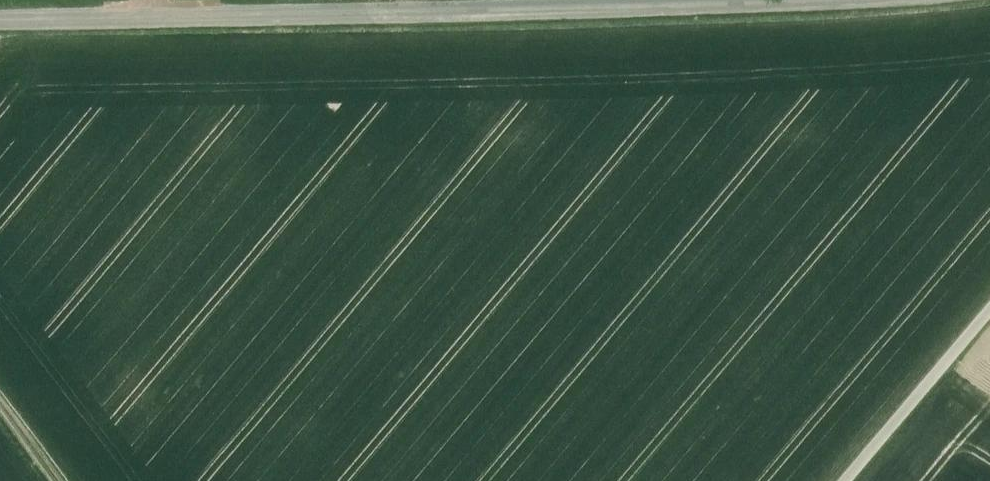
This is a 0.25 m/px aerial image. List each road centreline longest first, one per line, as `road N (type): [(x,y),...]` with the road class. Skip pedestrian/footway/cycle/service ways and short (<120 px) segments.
road 1 (tertiary): [(0,19),(595,12),(816,0)]
road 2 (track): [(846,480),(989,313)]

